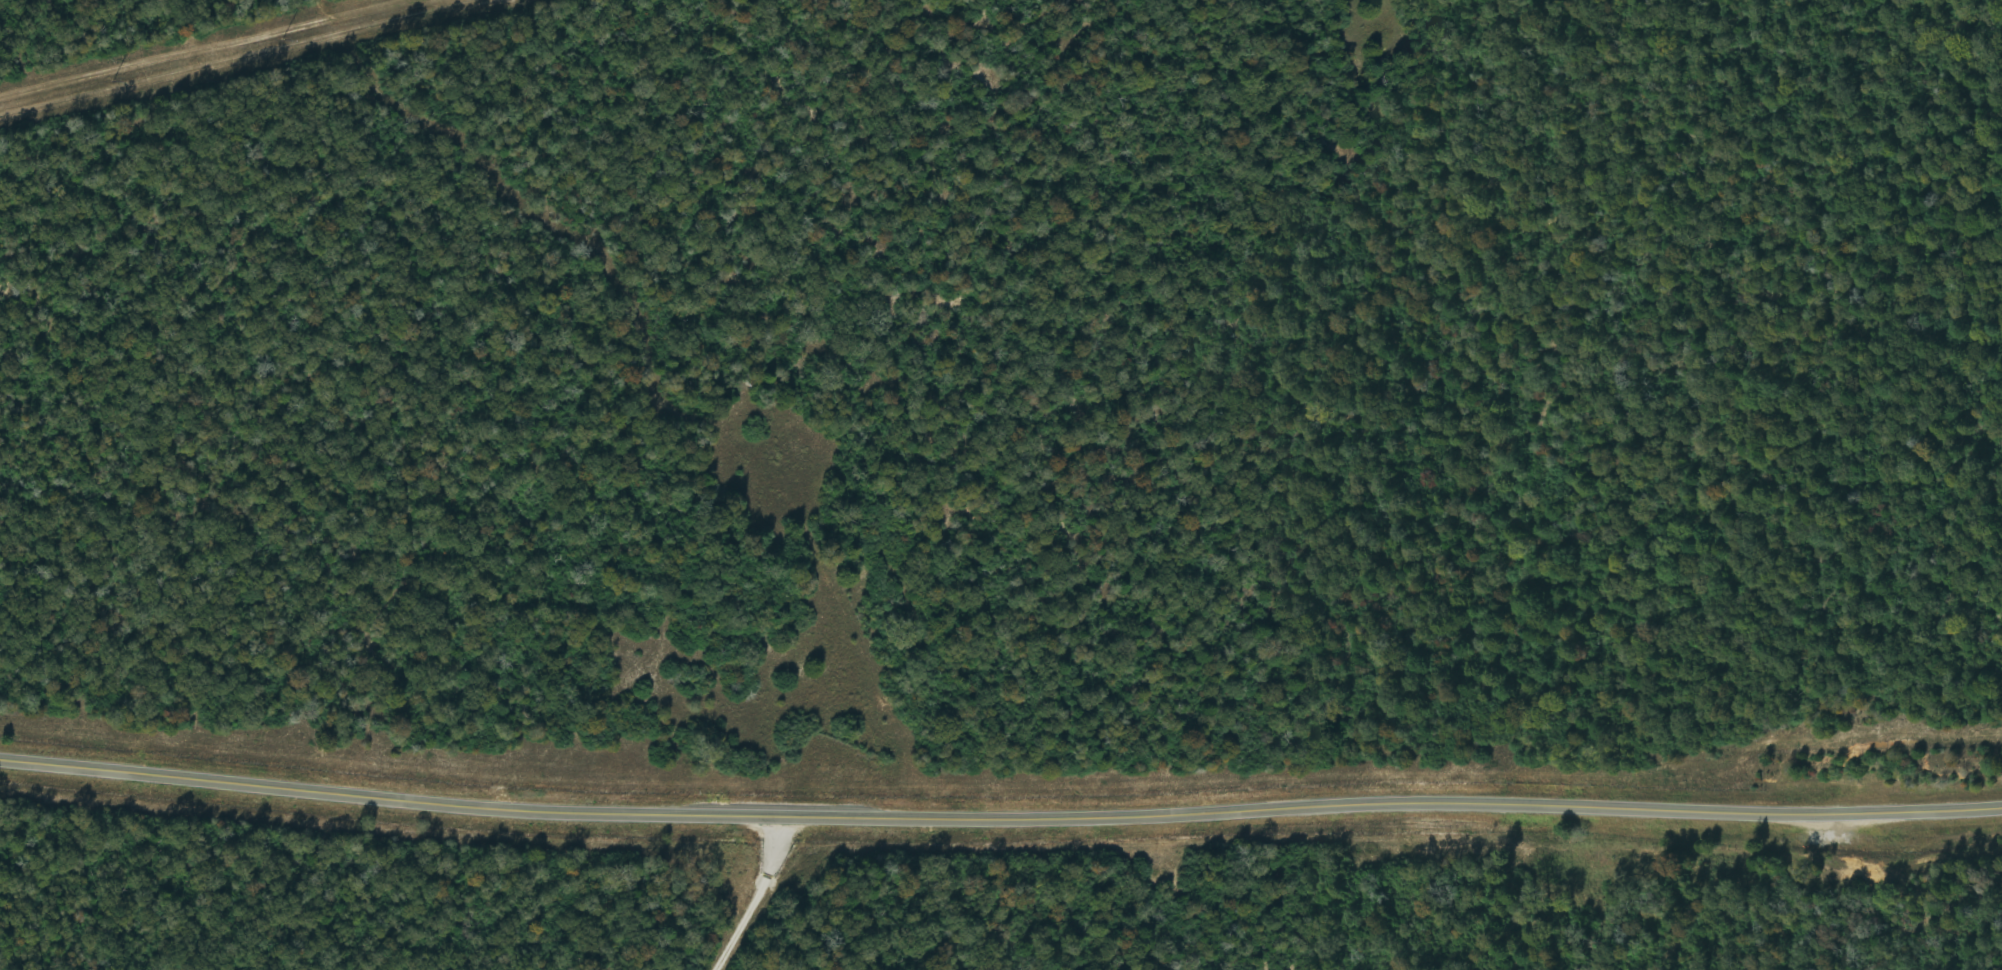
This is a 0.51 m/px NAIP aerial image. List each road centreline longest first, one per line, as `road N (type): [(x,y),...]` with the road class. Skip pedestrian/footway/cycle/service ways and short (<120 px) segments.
road 1 (secondary): [(0,759),(596,814),(1076,817),(1443,802),(1834,814),(2001,806)]
road 2 (track): [(712,969),(784,849),(785,816)]

